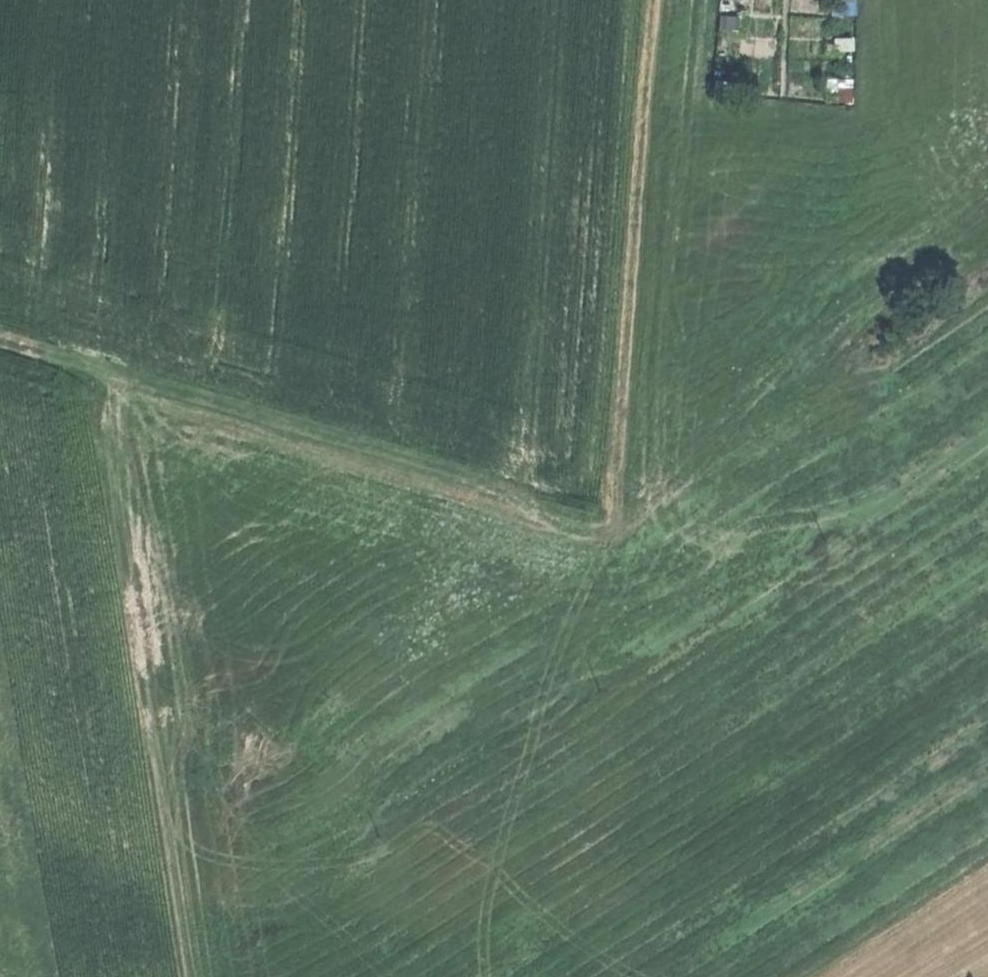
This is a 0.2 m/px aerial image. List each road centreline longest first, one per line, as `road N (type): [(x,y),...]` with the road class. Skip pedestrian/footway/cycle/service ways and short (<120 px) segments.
road 1 (track): [(0,333),(83,363),(367,438),(543,499),(612,512)]

